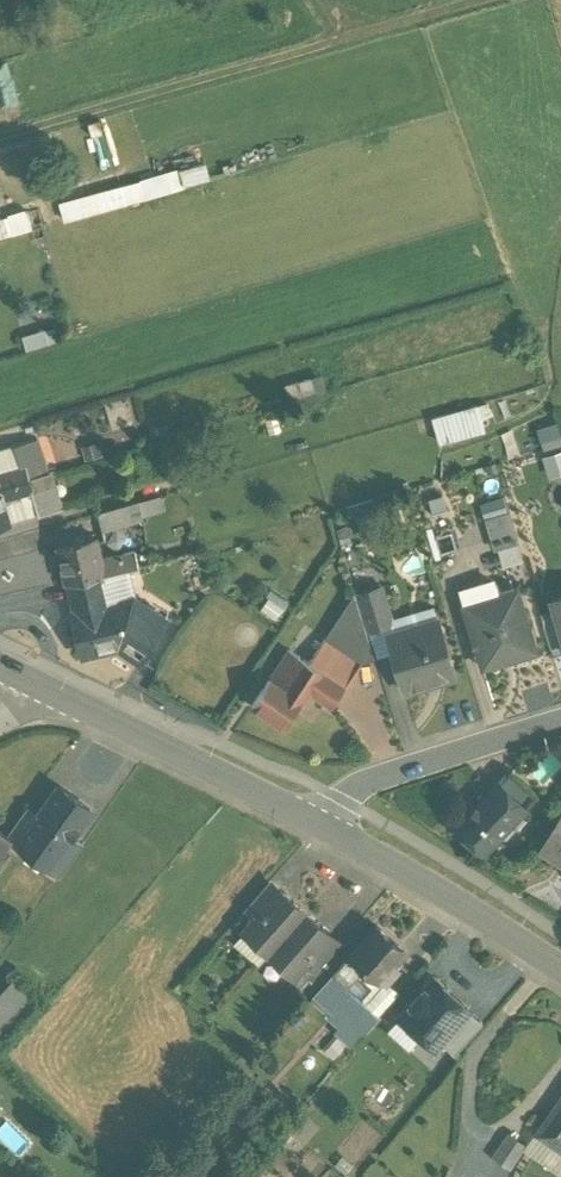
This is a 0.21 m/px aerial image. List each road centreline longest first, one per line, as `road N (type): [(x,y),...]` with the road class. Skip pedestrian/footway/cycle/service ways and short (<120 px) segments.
road 1 (track): [(483,0),(0,139)]
road 2 (tertiary): [(326,828),(44,689)]
road 3 (tertiary): [(560,970),(326,828)]
road 4 (unclassified): [(326,828),(342,801),(368,783),(560,724)]

